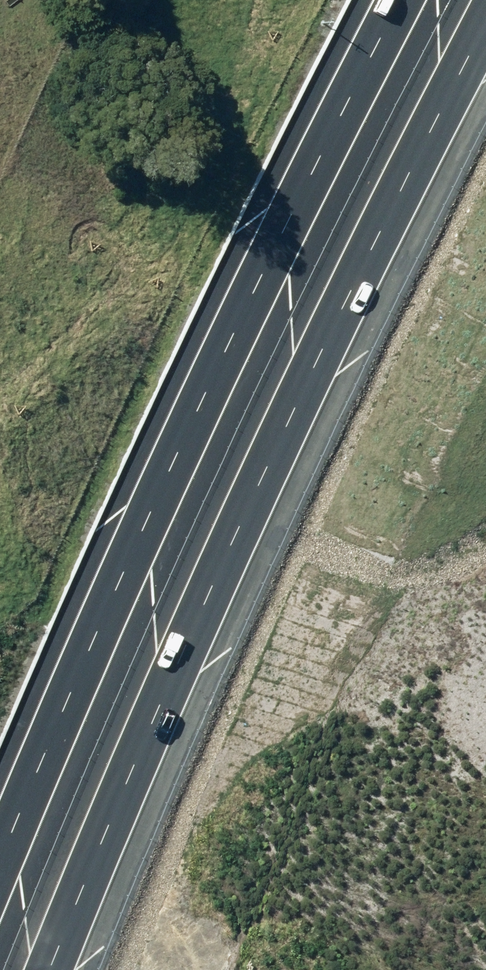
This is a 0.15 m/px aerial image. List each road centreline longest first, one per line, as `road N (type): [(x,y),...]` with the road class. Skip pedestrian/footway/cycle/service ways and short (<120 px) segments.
road 1 (motorway): [(485,25),(277,445),(55,969)]
road 2 (motorway): [(0,875),(276,255),(404,0)]

